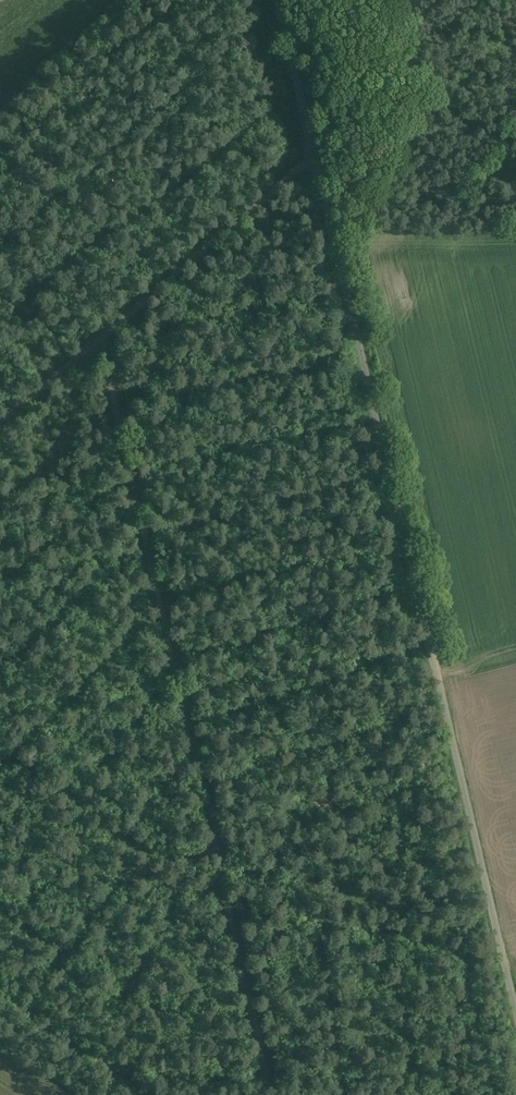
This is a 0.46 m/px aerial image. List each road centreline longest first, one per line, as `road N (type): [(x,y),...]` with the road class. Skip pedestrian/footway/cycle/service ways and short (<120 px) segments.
road 1 (unclassified): [(515,1014),(270,0)]
road 2 (track): [(274,1094),(102,348)]
road 3 (track): [(314,164),(102,348)]

